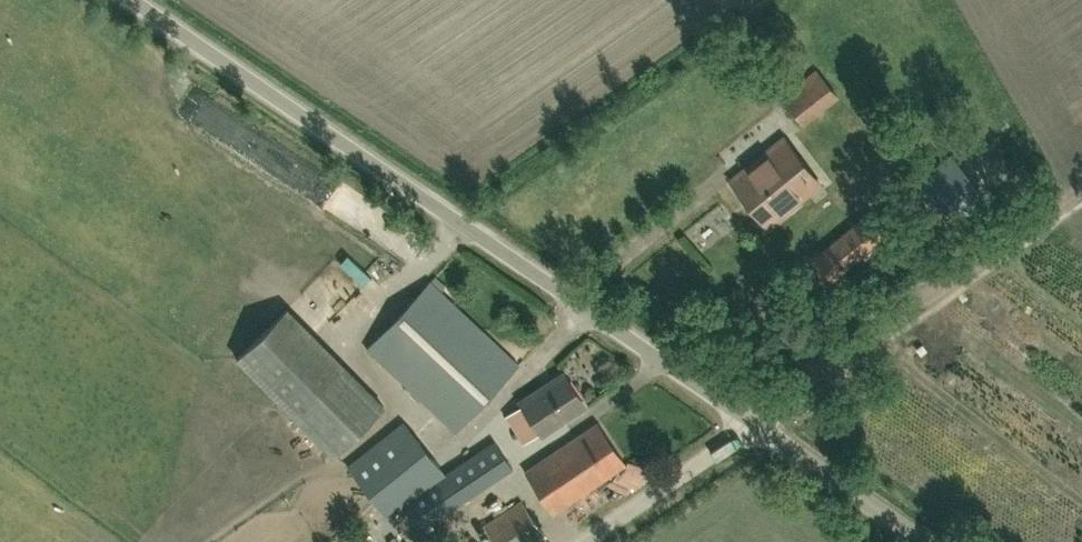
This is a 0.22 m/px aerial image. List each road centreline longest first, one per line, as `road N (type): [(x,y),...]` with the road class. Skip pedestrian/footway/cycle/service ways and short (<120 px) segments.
road 1 (unclassified): [(749,423),(124,0)]
road 2 (track): [(749,423),(1081,186)]
road 3 (unclassified): [(922,541),(749,423)]
road 4 (unclassified): [(583,541),(749,423)]

